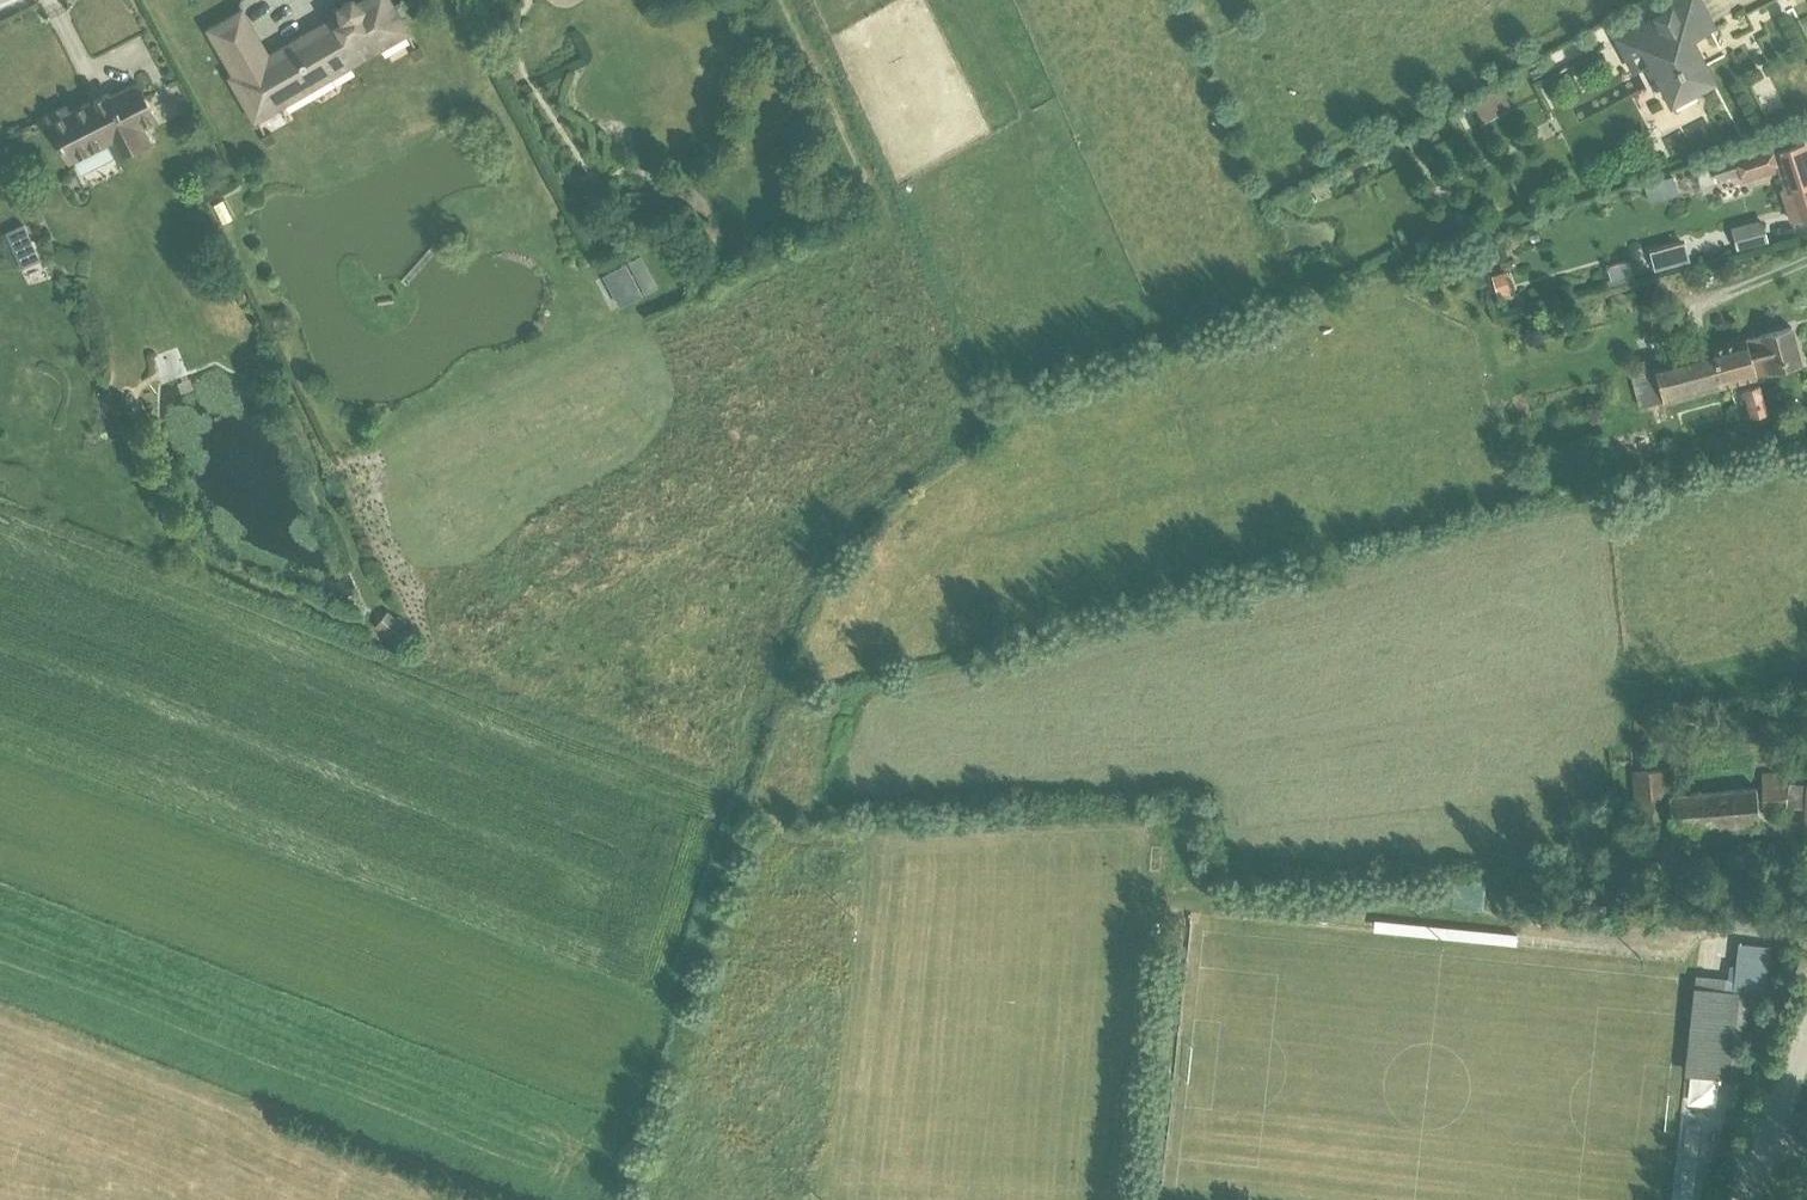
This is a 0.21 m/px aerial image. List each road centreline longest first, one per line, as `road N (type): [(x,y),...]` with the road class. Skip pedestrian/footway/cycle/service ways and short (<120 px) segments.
road 1 (residential): [(1806,1041),(1750,1199)]

